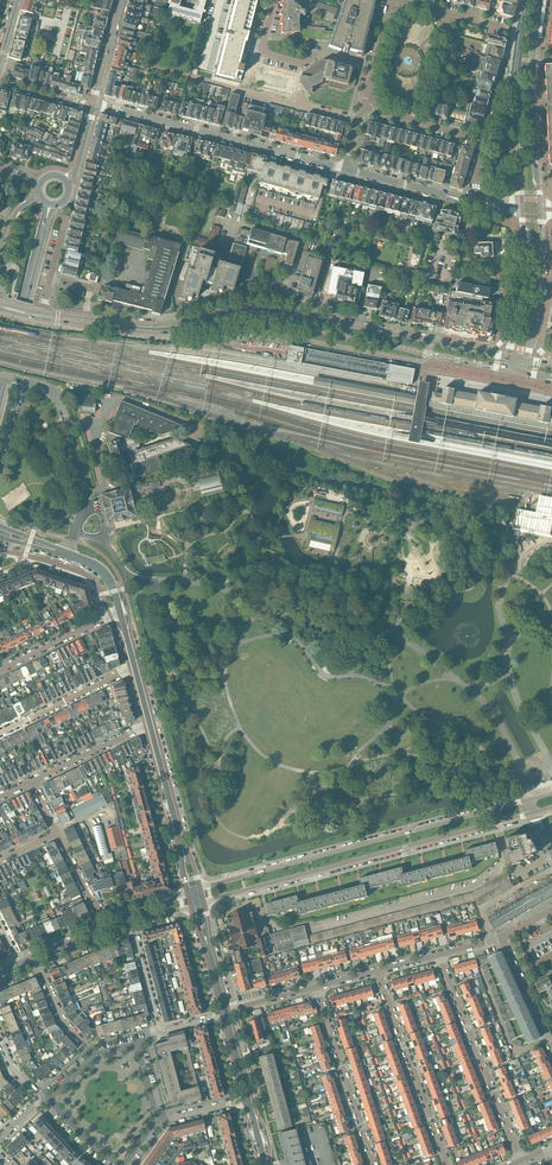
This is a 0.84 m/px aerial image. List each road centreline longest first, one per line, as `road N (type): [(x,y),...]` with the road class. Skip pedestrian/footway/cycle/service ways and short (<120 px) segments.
road 1 (tertiary): [(528,800),(199,888)]
road 2 (tertiary): [(203,903),(531,813)]
road 3 (unclassified): [(344,169),(94,105)]
road 4 (residential): [(523,1161),(439,956)]
road 5 (secondary): [(430,343),(283,312),(227,315)]
road 6 (residential): [(447,1164),(379,973)]
road 7 (secondary): [(229,321),(429,354)]
road 8 (residential): [(232,334),(419,363),(429,354)]
road 9 (tertiary): [(529,0),(516,59),(523,199)]
road 10 (unclassified): [(69,554),(83,493),(76,452),(55,396),(23,382)]
road 11 (secondary): [(0,396),(50,204)]
road 12 (residential): [(373,1164),(317,988)]
road 13 (residential): [(357,121),(190,76)]
road 14 (secondary): [(40,320),(151,334),(187,328)]
road 15 (residential): [(186,321),(156,326),(42,310)]
road 16 (tertiary): [(539,200),(532,59)]
road 17 (unclassified): [(480,203),(344,169)]
road 18 (residential): [(121,673),(0,734)]
road 19 (residential): [(0,670),(120,611)]
road 20 (residential): [(33,781),(150,726)]
road 21 (tertiary): [(183,851),(150,726)]

